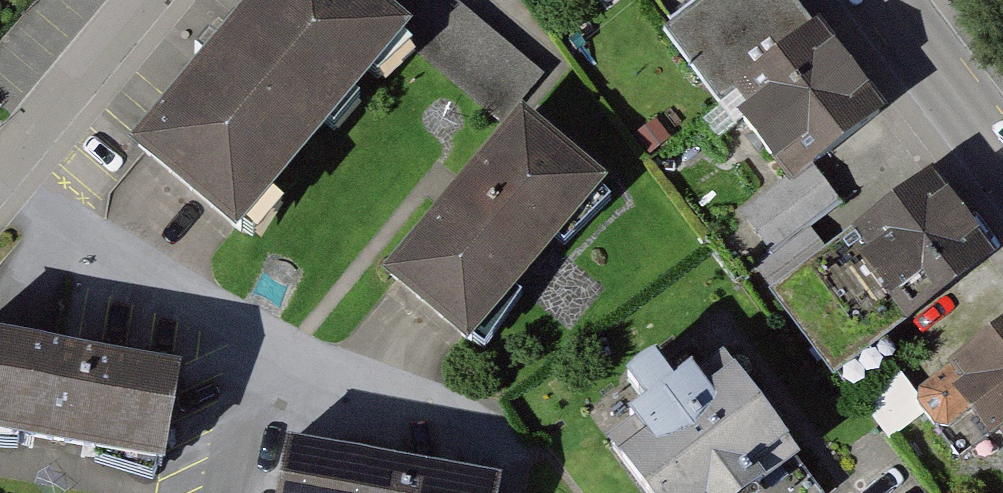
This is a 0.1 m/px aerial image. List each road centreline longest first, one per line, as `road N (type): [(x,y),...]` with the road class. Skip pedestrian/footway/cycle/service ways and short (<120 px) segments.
road 1 (residential): [(141,0),(0,171)]
road 2 (secondary): [(886,0),(1002,158)]

